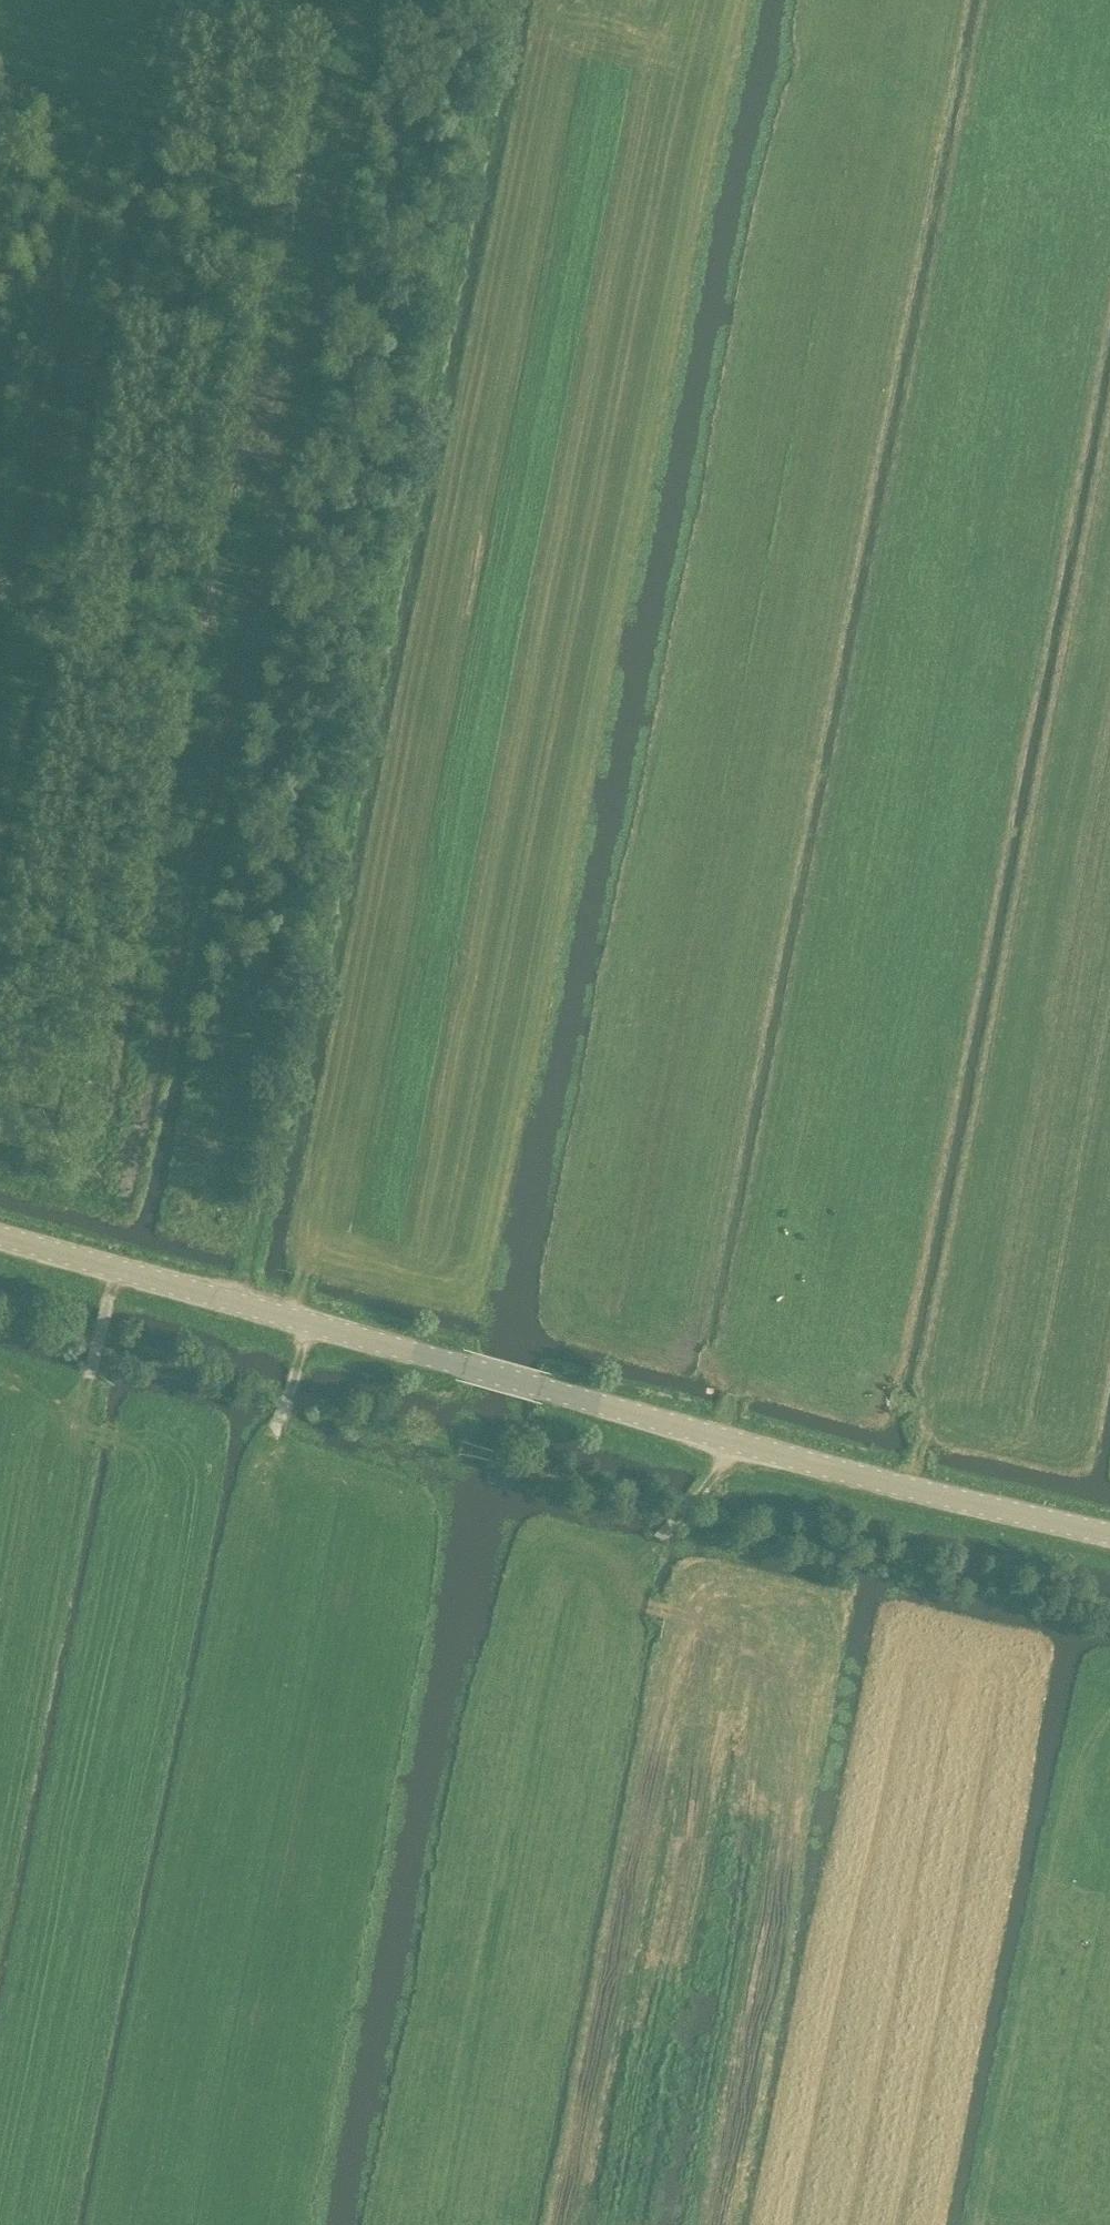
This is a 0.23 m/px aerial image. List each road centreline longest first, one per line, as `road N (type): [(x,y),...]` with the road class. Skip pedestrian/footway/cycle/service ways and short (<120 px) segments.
road 1 (tertiary): [(1109,1535),(928,1495),(0,1239)]

